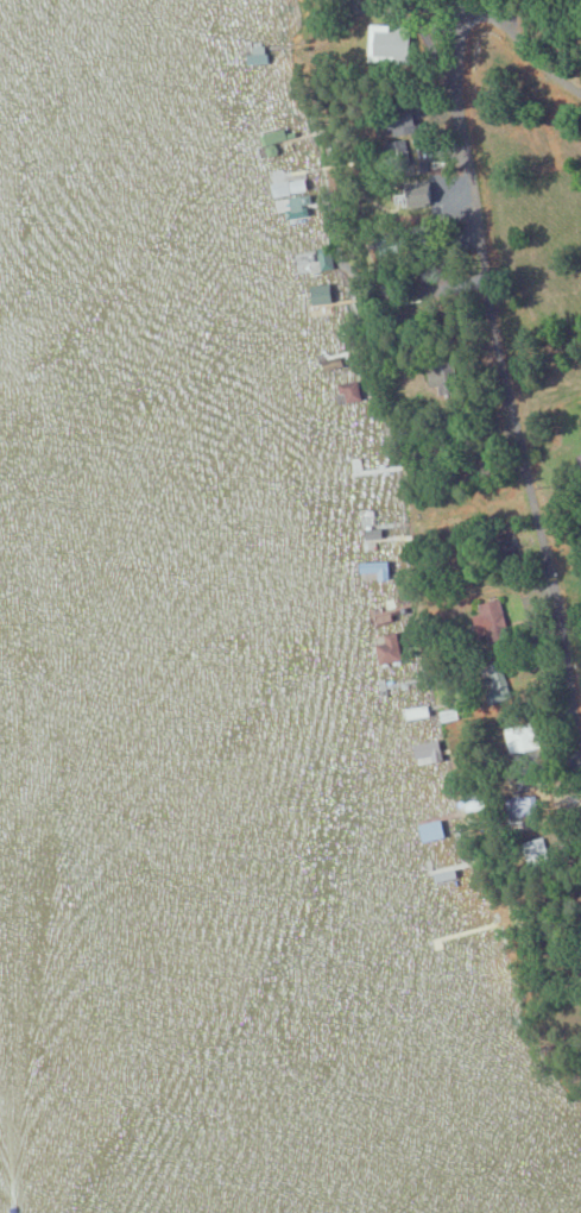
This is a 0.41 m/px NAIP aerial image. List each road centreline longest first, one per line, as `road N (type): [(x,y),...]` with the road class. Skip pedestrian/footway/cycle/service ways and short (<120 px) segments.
road 1 (residential): [(580,755),(529,477),(486,321),(456,128),(455,32),(462,21),(486,23),(580,102)]

